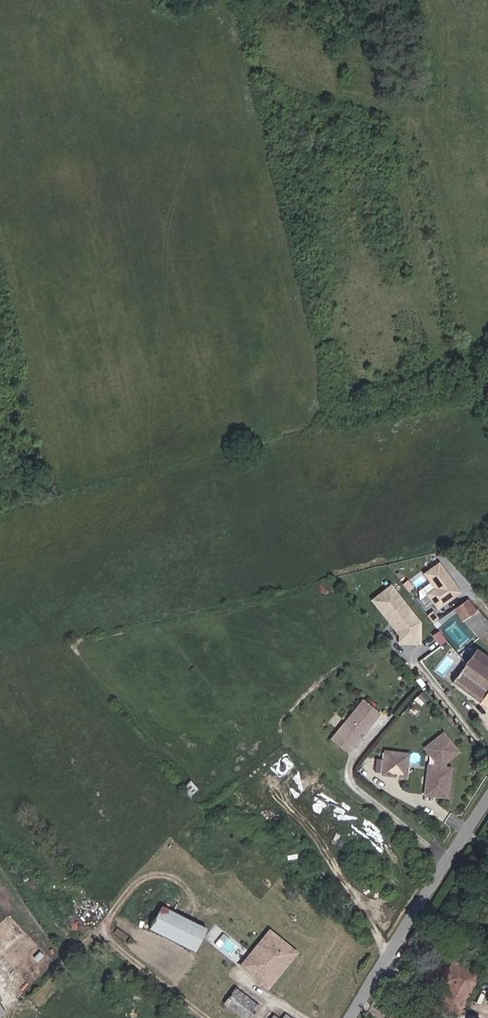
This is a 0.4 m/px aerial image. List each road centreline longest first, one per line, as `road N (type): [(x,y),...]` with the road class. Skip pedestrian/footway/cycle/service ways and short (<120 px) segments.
road 1 (residential): [(487,794),(352,1017)]

